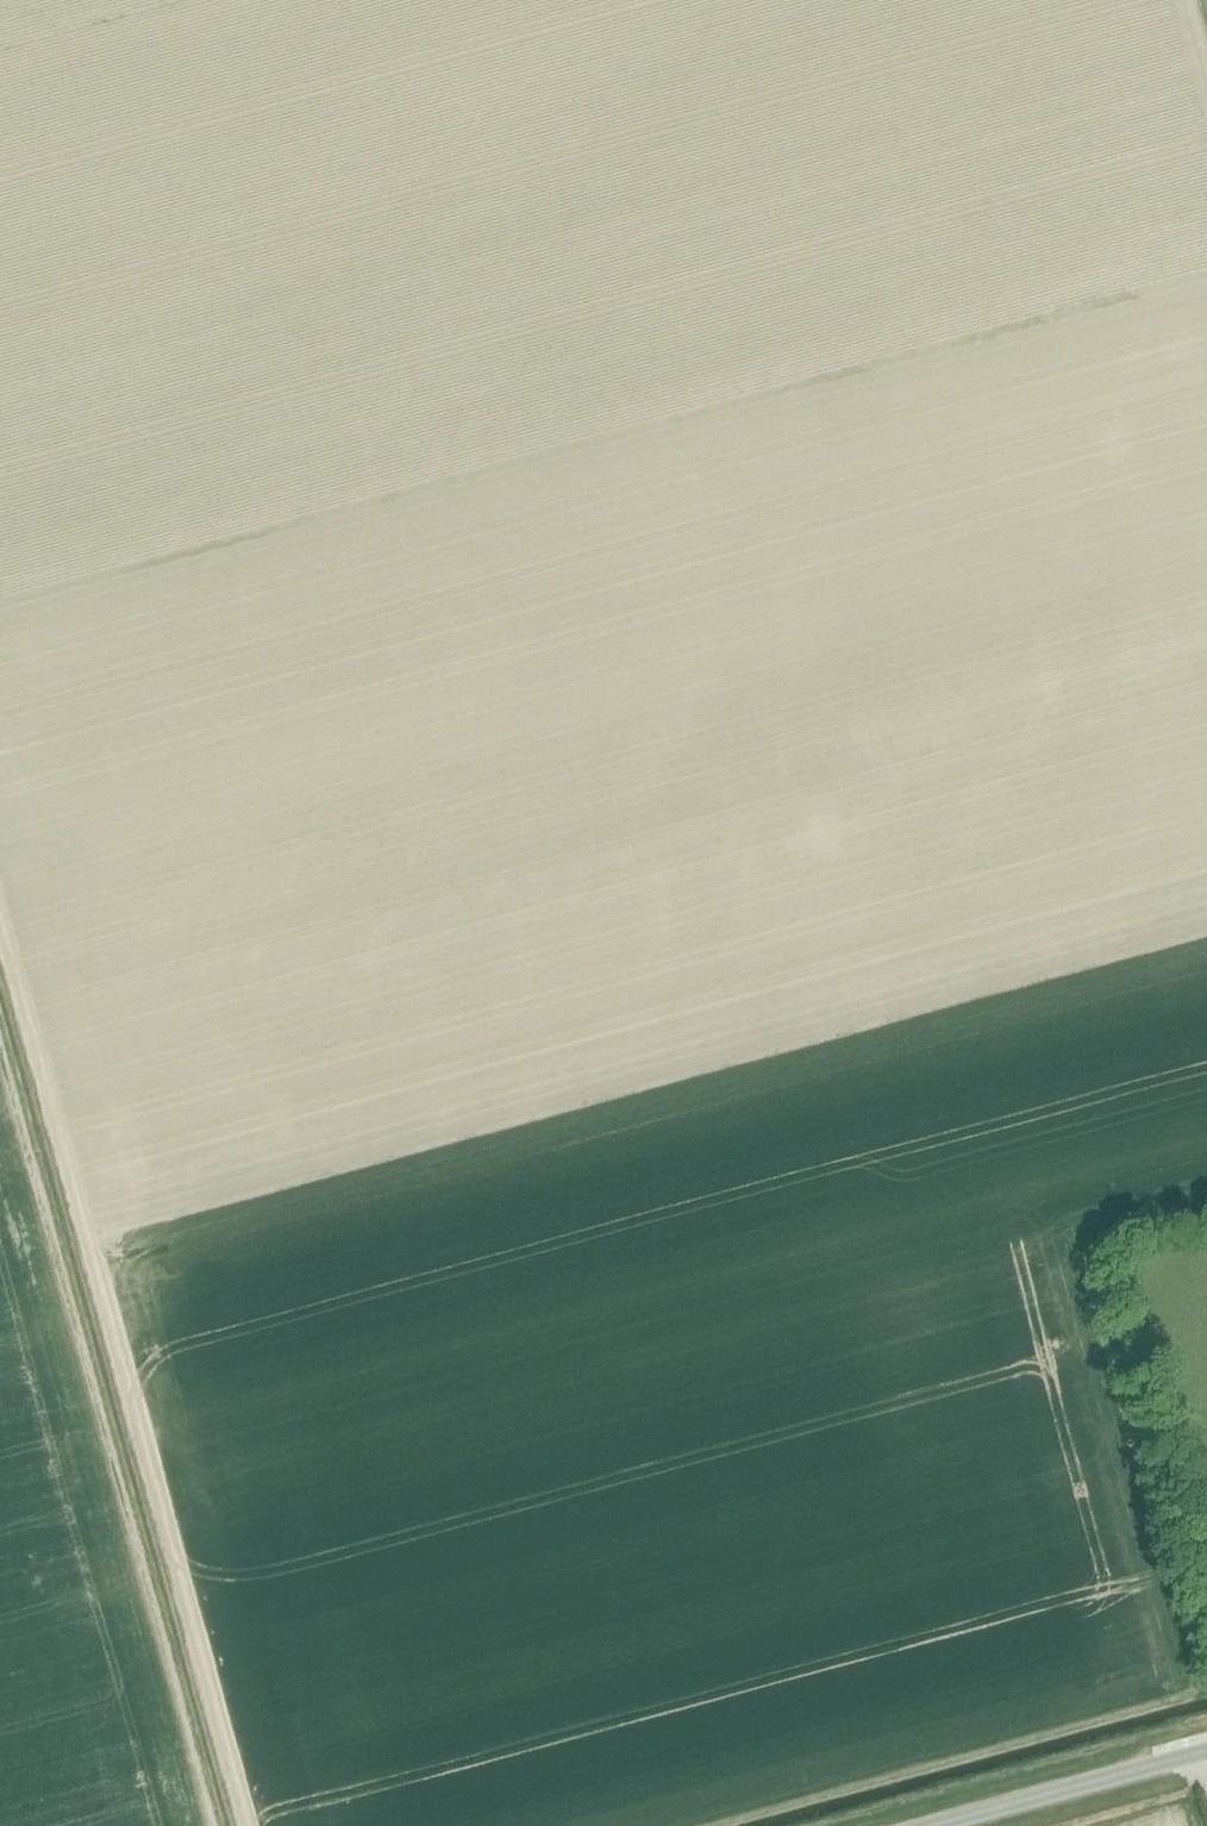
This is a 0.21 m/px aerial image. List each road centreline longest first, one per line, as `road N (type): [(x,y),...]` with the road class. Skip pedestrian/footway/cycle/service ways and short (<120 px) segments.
road 1 (unclassified): [(930,1825),(1206,1750)]

